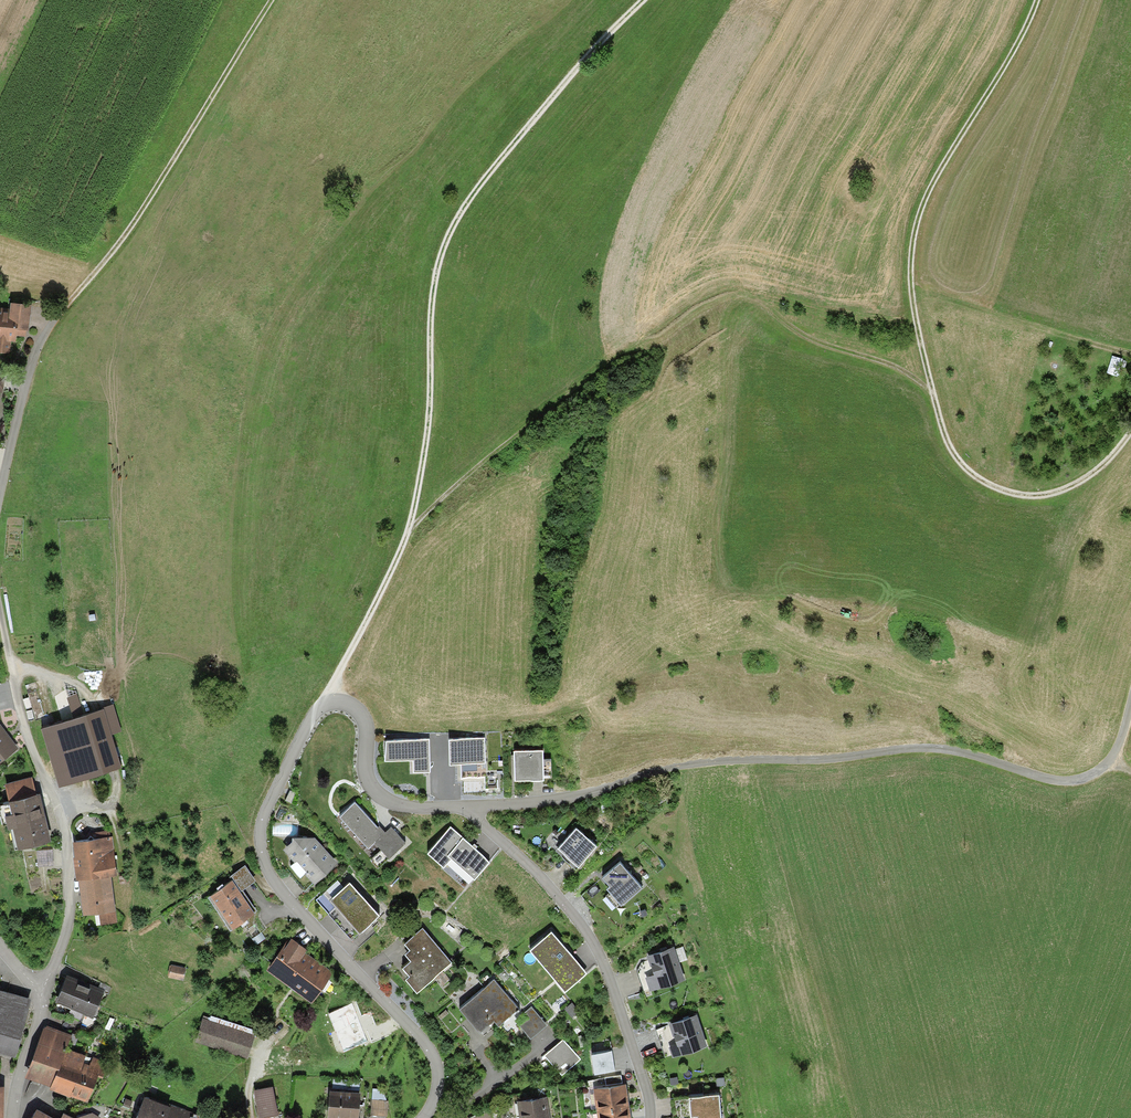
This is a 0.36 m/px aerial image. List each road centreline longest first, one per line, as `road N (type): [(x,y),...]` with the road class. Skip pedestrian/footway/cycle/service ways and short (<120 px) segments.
road 1 (track): [(332,701),(412,524),(423,478),(436,266),(447,237),(483,178),(641,0)]
road 2 (unclassified): [(471,806),(543,803),(673,768),(911,749),(1077,782),(1112,764),(1130,700)]
road 3 (unclassified): [(424,1117),(438,1068),(277,886),(262,853),(262,817),(316,713),(332,701),(363,717),(364,770),(383,800),(407,808),(471,806)]
road 4 (track): [(1034,0),(918,216),(908,247),(918,337),(949,452),(984,485),(1027,498),(1055,495),(1088,476),(1130,429)]
road 5 (track): [(412,524),(576,393),(730,298),(748,300),(809,341),(895,370),(932,393)]
road 6 (residential): [(40,989),(69,921),(65,834),(19,709),(0,620)]
road 7 (track): [(266,0),(149,197),(61,311)]
road 8 (residential): [(649,1117),(595,947),(471,806)]
road 9 (residential): [(0,493),(31,364),(61,311)]
road 10 (unclassified): [(40,989),(13,1117)]

